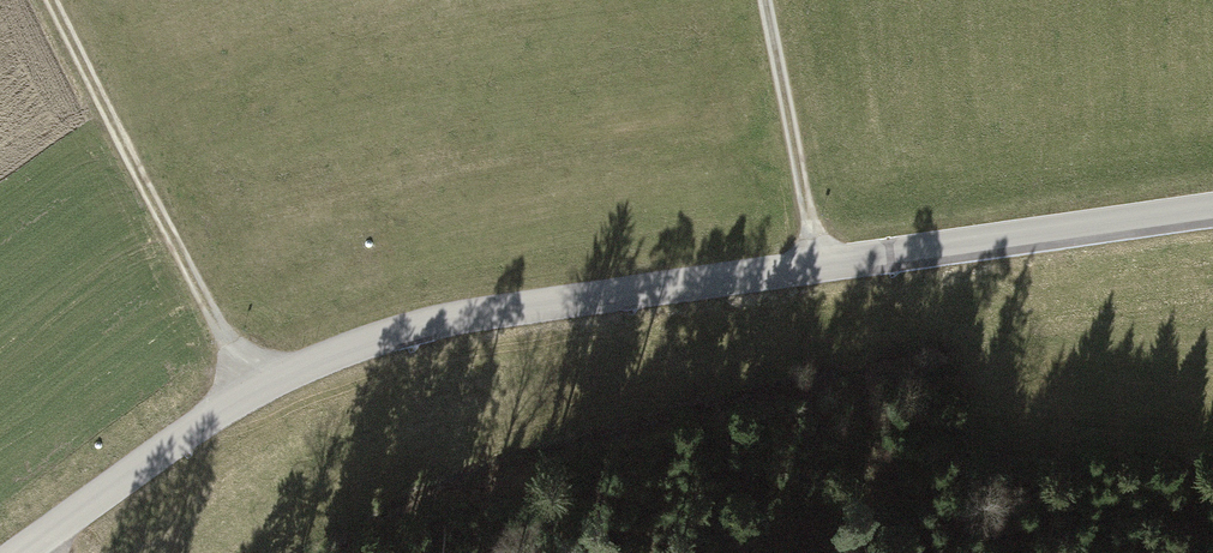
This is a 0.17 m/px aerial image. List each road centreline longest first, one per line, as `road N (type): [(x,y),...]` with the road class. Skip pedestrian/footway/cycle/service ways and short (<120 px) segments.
road 1 (tertiary): [(22,552),(254,387),(397,326),(1212,210)]
road 2 (track): [(254,387),(53,0)]
road 3 (track): [(768,0),(823,260)]

